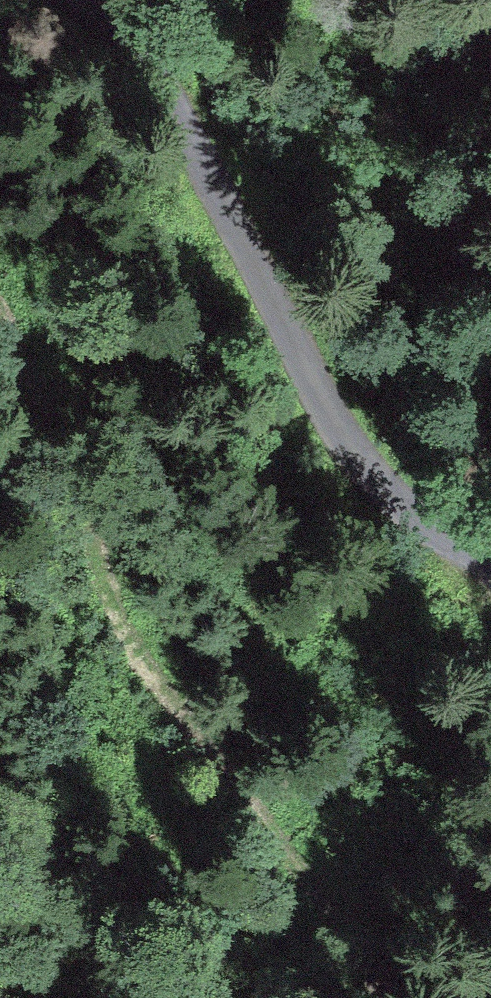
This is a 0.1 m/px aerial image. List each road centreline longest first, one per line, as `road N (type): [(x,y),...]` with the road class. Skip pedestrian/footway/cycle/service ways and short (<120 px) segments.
road 1 (track): [(0,291),(83,450),(117,603),(148,669),(317,882),(359,945),(381,997)]
road 2 (unclassified): [(89,0),(136,37),(160,75),(343,438),(370,477),(403,509),(490,561)]

